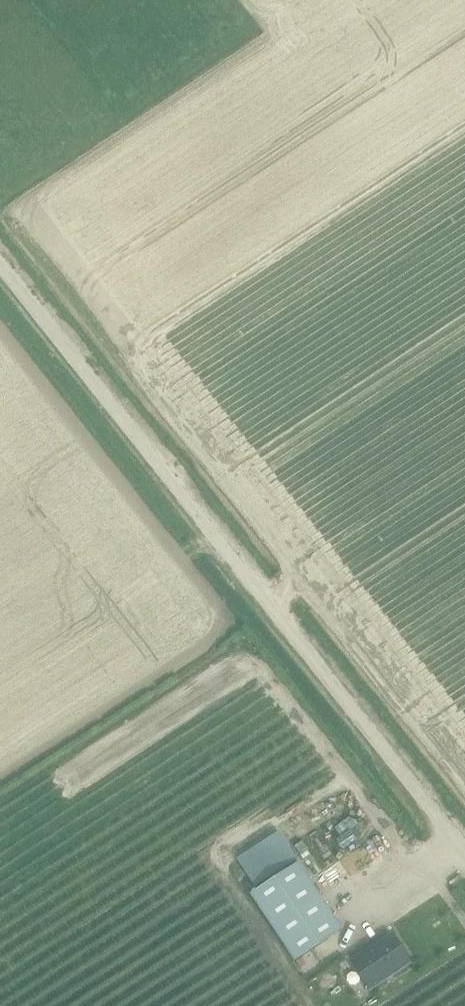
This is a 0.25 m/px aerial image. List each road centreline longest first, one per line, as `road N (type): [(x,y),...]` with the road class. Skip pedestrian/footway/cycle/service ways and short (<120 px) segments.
road 1 (unclassified): [(464,855),(0,266)]

